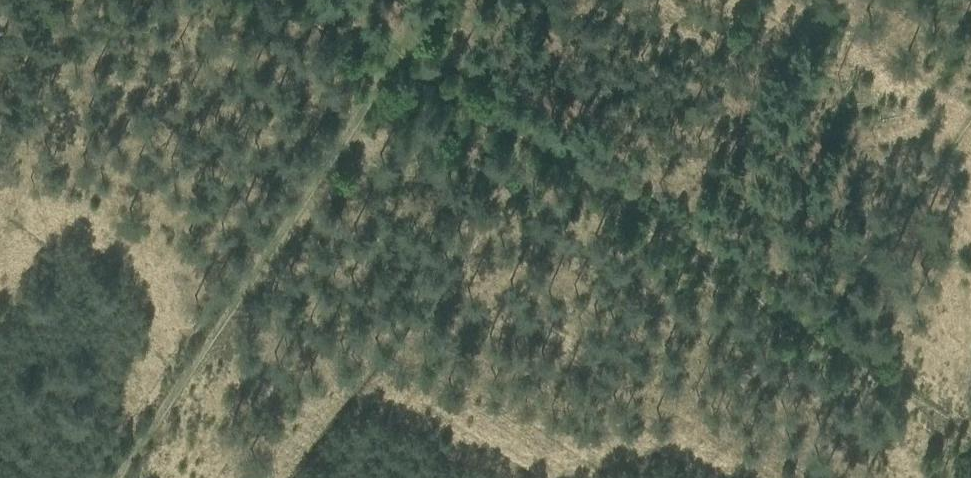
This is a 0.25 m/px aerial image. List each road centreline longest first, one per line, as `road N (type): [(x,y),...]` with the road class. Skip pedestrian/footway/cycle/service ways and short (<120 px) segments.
road 1 (track): [(405,56),(970,434)]
road 2 (track): [(120,477),(444,0)]
road 3 (track): [(809,330),(970,112)]

